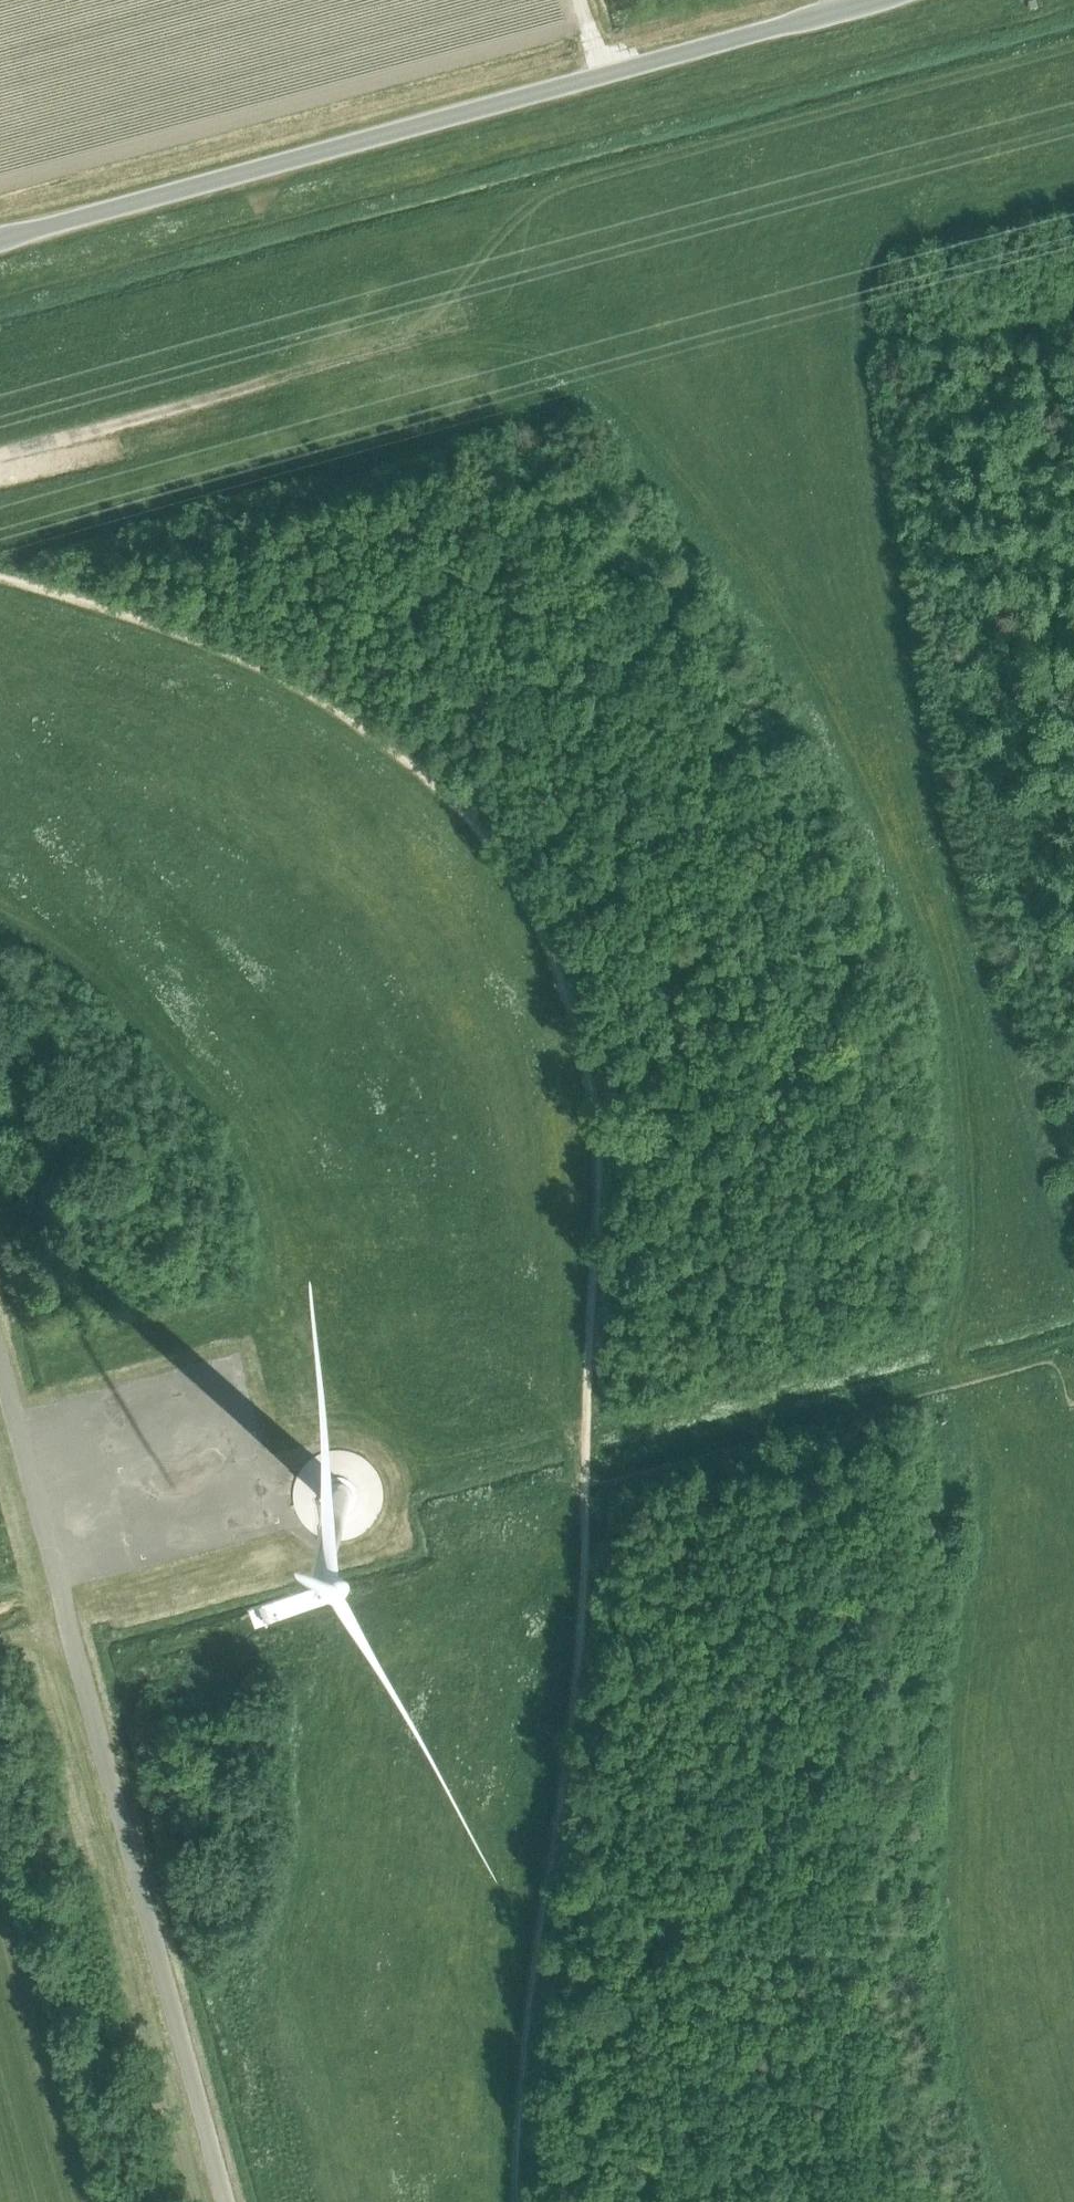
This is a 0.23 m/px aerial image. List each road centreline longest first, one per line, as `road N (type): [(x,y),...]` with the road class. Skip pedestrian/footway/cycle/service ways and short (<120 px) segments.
road 1 (unclassified): [(886,0),(0,240)]

